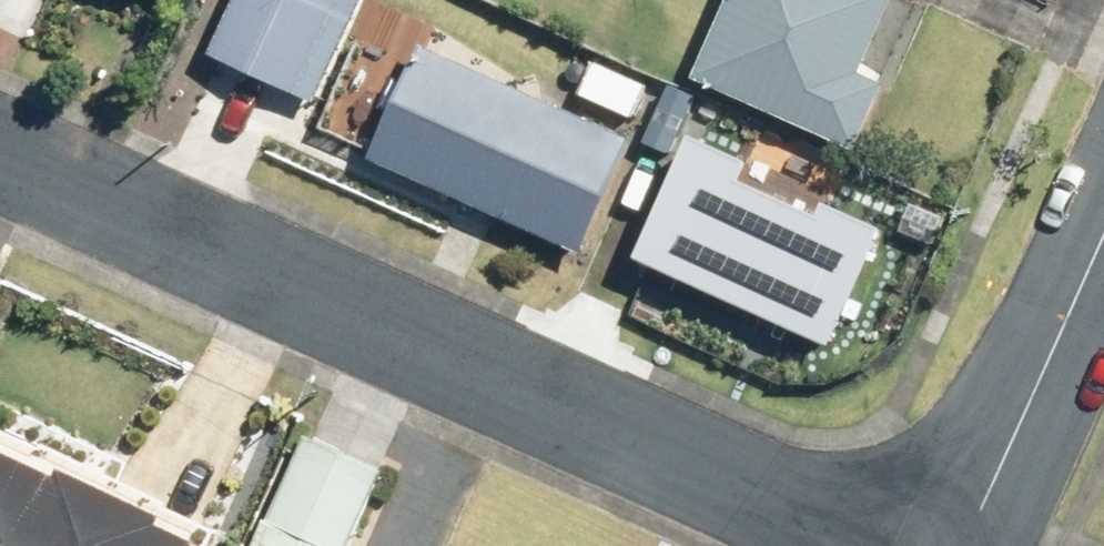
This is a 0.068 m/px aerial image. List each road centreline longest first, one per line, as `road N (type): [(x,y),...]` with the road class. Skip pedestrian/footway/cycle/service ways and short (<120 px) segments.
road 1 (residential): [(865,545),(0,152)]
road 2 (residential): [(1103,228),(961,545)]

